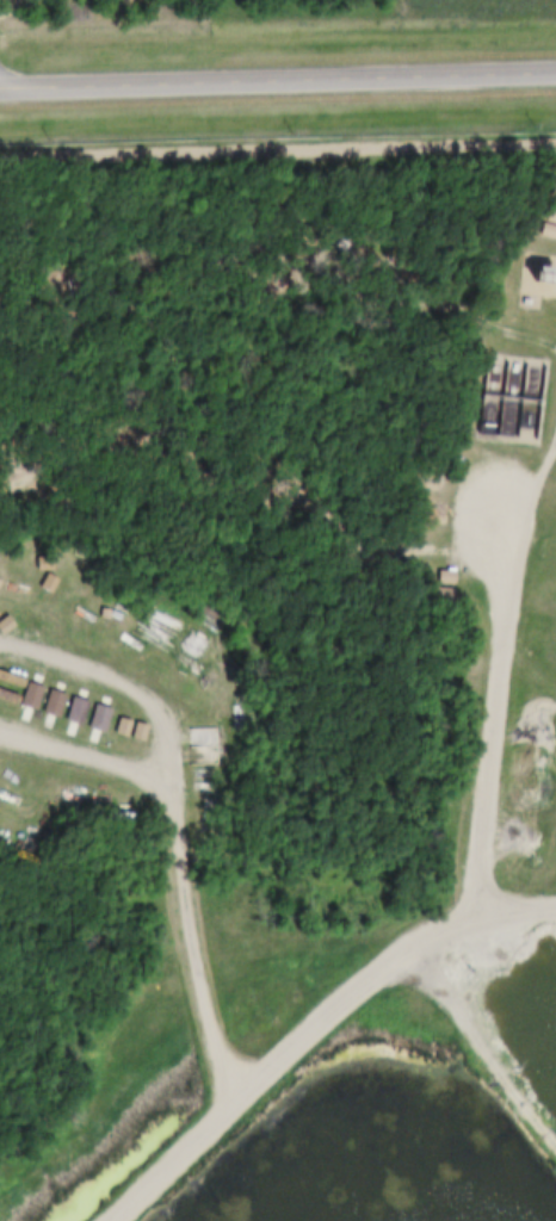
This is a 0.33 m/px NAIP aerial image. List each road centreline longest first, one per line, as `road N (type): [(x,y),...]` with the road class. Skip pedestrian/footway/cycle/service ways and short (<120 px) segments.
road 1 (residential): [(555,906),(483,915),(427,937),(278,1061),(110,1220)]
road 2 (residential): [(555,73),(0,85)]

